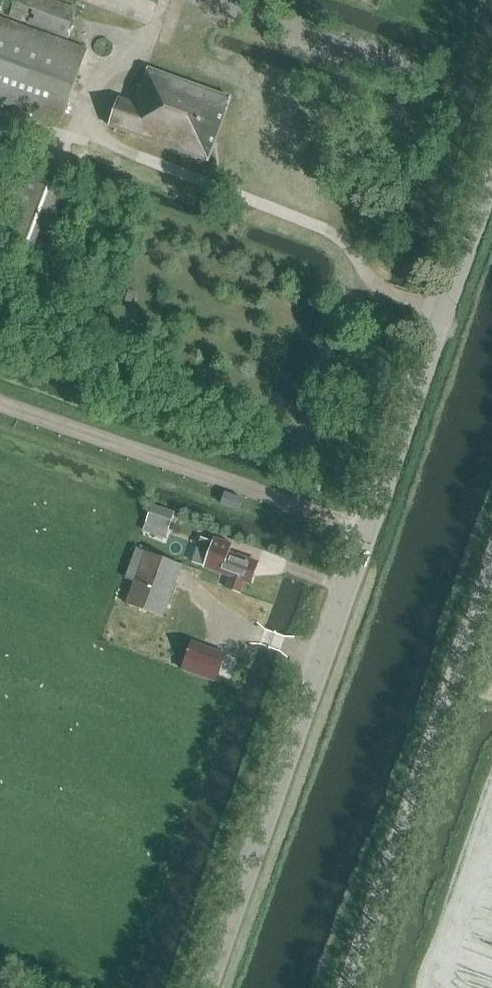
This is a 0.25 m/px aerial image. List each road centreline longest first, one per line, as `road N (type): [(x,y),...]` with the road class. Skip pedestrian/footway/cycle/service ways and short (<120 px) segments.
road 1 (tertiary): [(205,987),(491,167)]
road 2 (unclassified): [(348,987),(491,576)]
road 3 (track): [(0,402),(308,510)]

